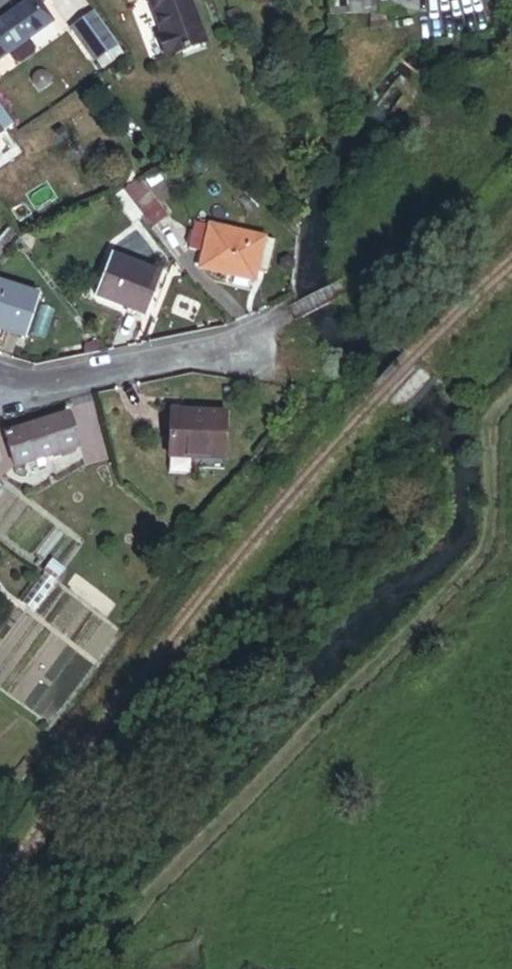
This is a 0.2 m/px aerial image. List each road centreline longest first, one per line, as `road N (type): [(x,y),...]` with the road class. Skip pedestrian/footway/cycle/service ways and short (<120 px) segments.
road 1 (residential): [(0,384),(69,381),(288,323)]

